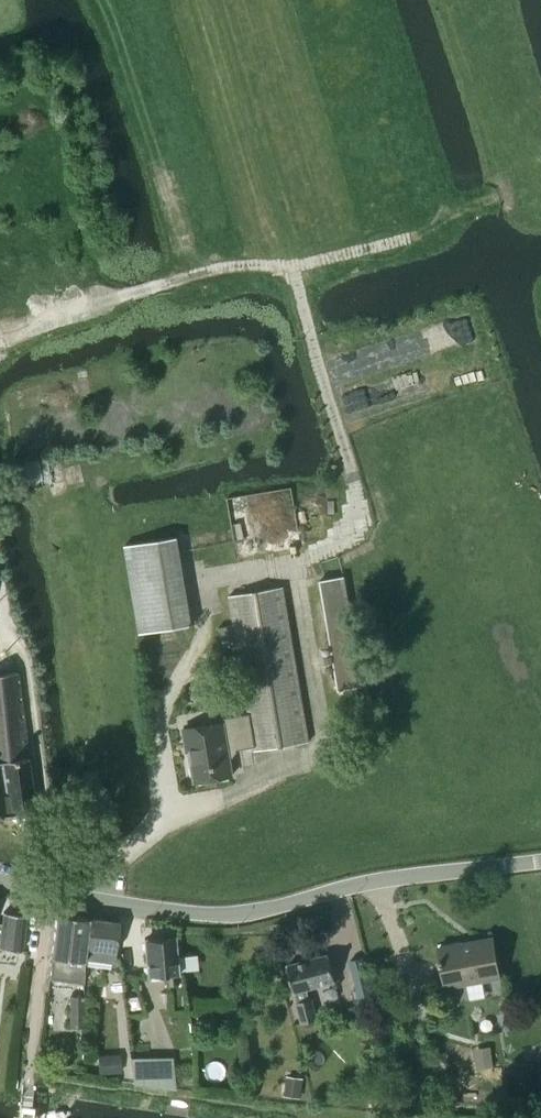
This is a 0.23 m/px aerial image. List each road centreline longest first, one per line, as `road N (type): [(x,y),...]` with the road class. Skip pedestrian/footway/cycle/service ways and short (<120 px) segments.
road 1 (tertiary): [(46,893),(229,914),(380,879),(540,861)]
road 2 (track): [(294,560),(337,539),(357,508),(294,265),(226,266),(156,285)]
road 3 (unclassified): [(29,1071),(46,893)]

